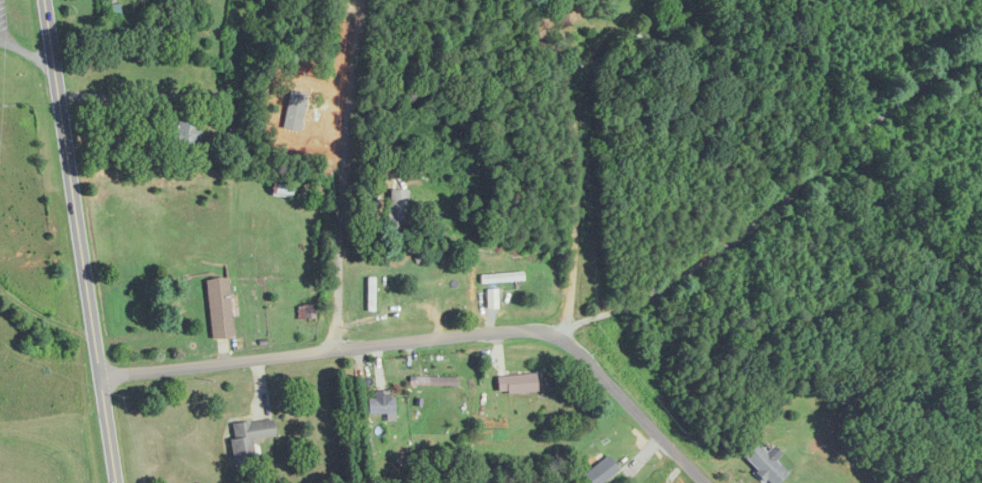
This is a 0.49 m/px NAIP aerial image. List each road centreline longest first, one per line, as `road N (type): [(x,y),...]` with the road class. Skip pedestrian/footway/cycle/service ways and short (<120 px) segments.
road 1 (residential): [(98,385),(568,321),(659,283),(843,132)]
road 2 (secondary): [(112,482),(36,0)]
road 3 (residential): [(354,0),(331,353)]
road 4 (residential): [(557,323),(704,482)]

